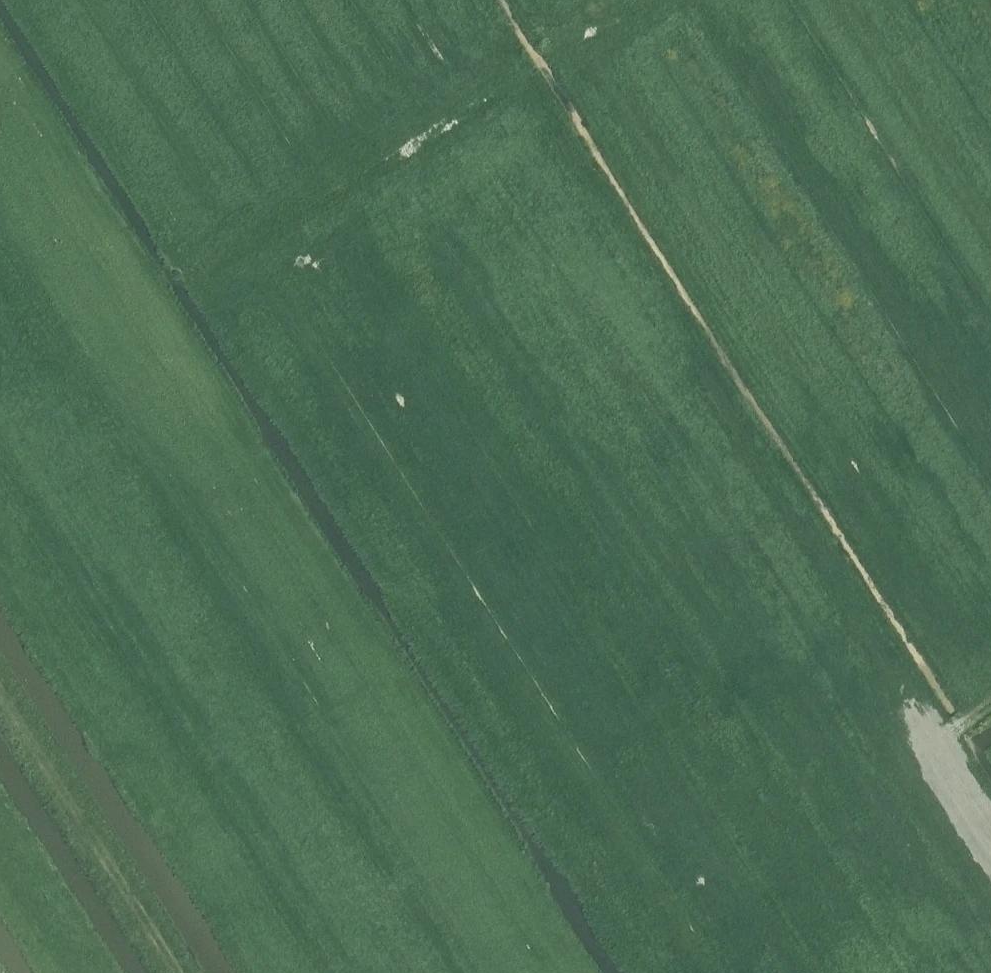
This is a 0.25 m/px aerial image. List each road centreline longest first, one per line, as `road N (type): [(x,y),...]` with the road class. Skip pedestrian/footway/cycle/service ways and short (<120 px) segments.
road 1 (track): [(177,972),(0,694)]

